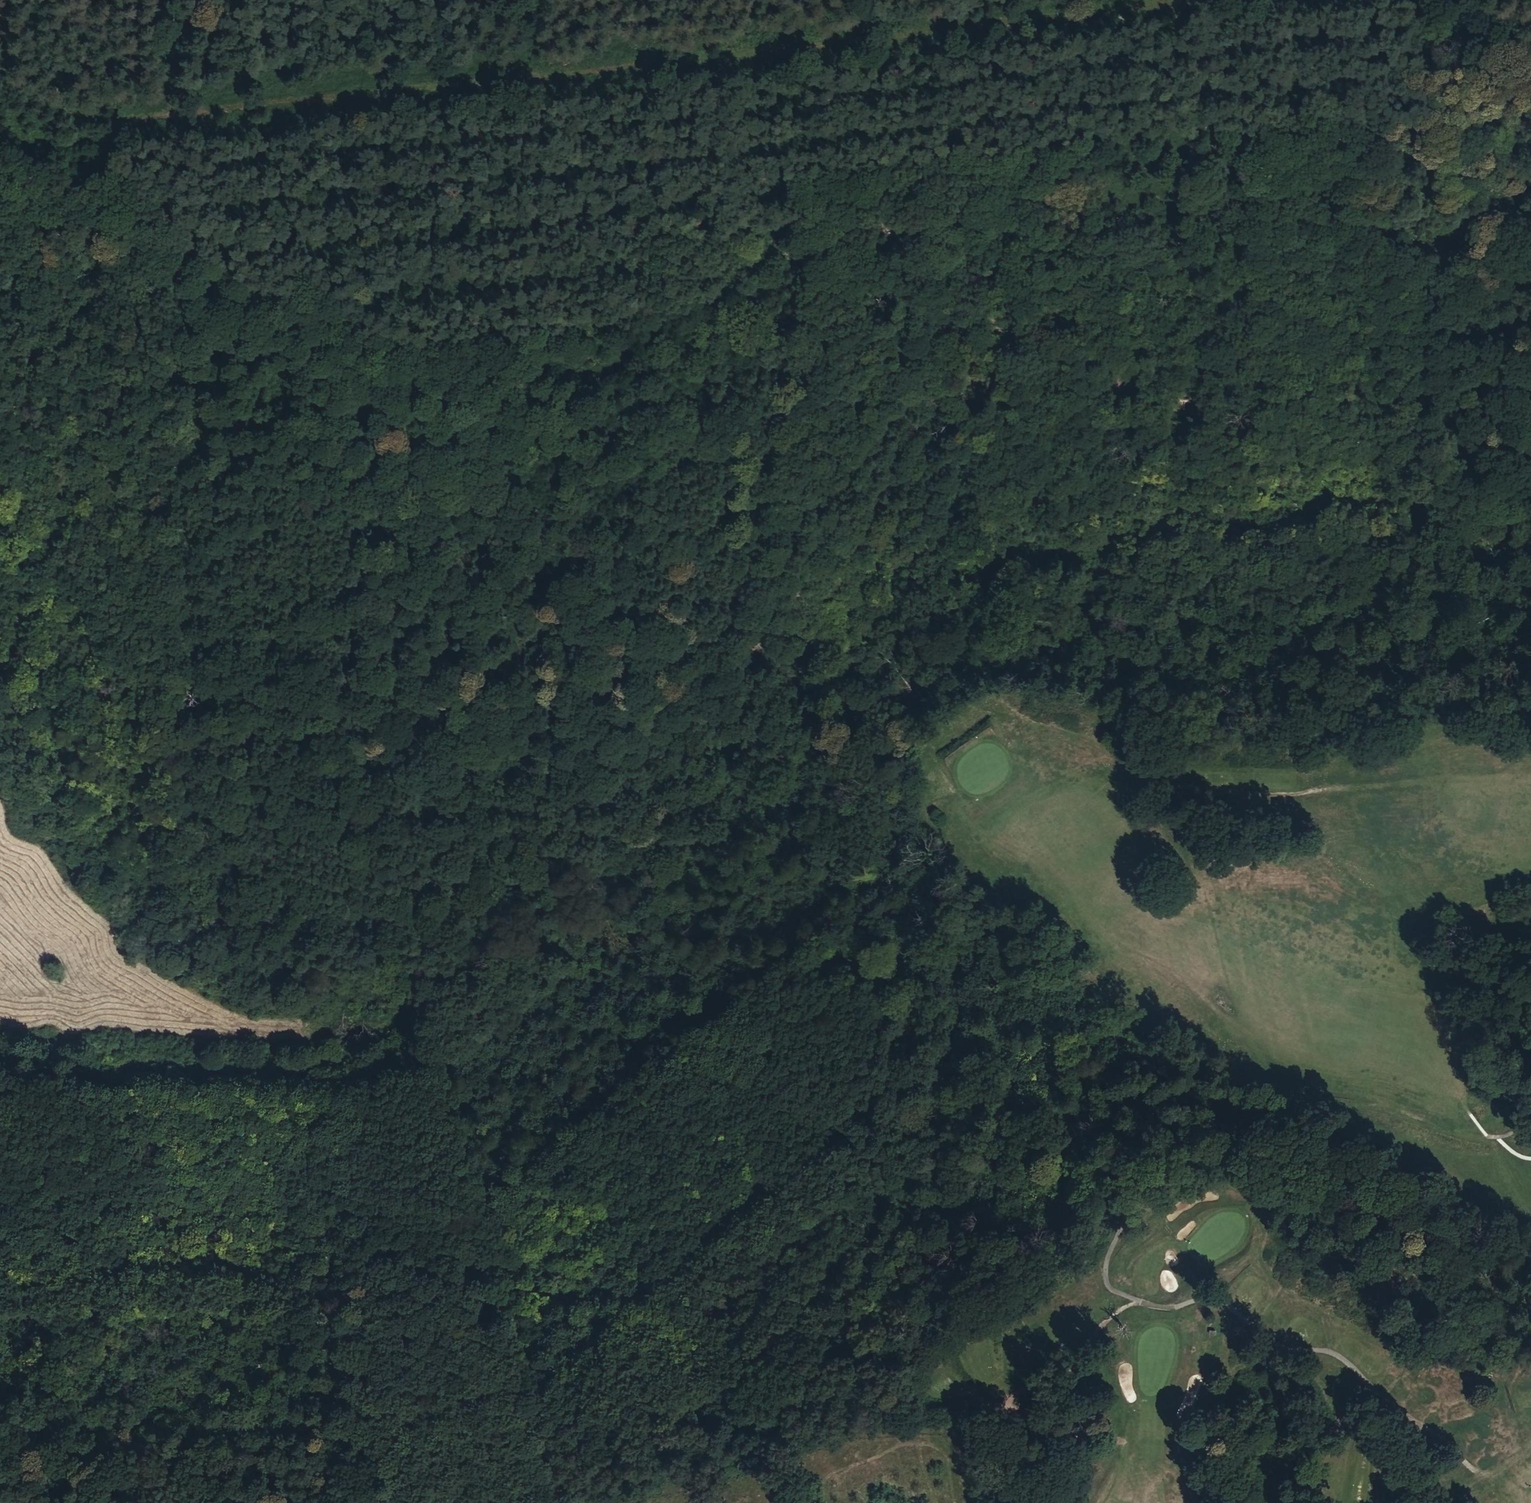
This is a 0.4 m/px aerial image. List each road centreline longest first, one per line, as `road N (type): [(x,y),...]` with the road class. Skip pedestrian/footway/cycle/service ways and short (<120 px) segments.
road 1 (track): [(170,117),(418,97),(1222,0)]

